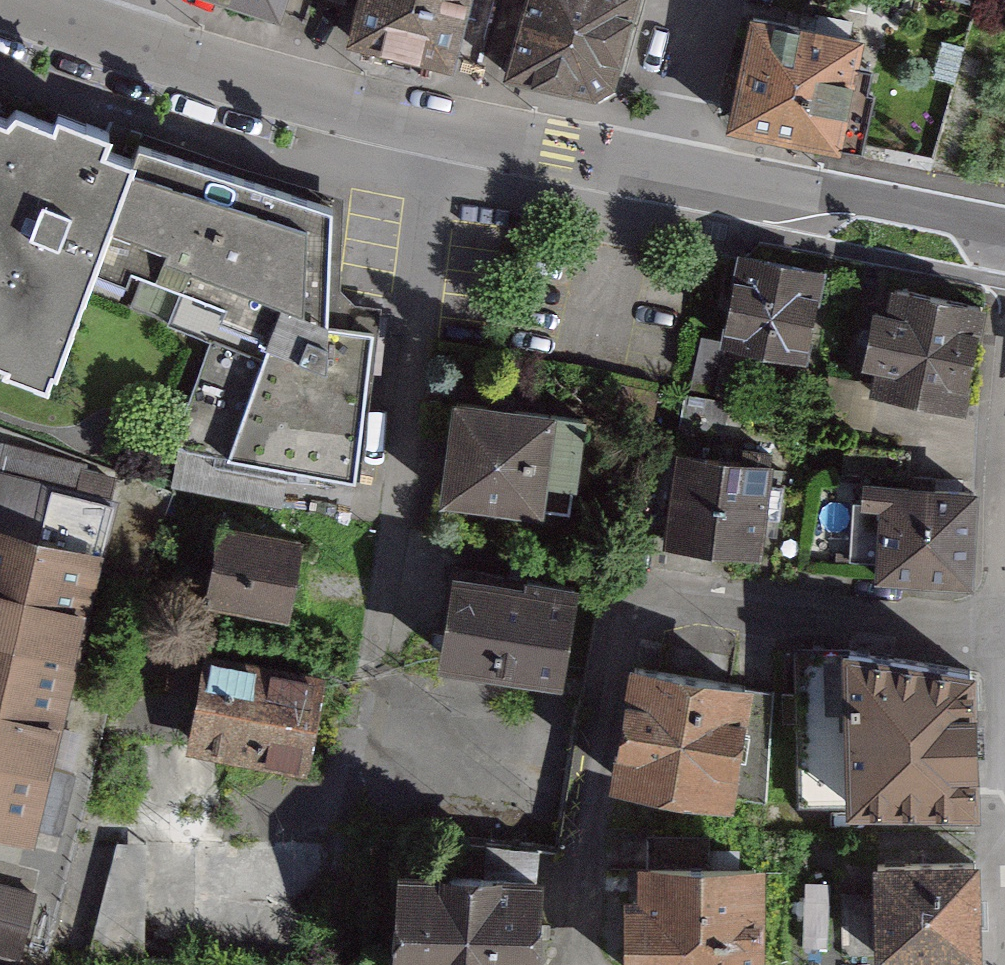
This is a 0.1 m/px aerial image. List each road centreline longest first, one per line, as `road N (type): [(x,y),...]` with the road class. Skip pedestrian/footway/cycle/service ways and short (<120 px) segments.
road 1 (unclassified): [(582,964),(574,945),(582,828),(612,585),(1004,635)]
road 2 (residential): [(442,126),(380,665)]
road 3 (tertiary): [(442,126),(78,26)]
road 4 (tertiary): [(1004,239),(654,169)]
road 5 (unclassified): [(1004,403),(1004,624)]
road 6 (tertiary): [(654,169),(442,126)]
road 7 (residential): [(701,0),(654,169)]

